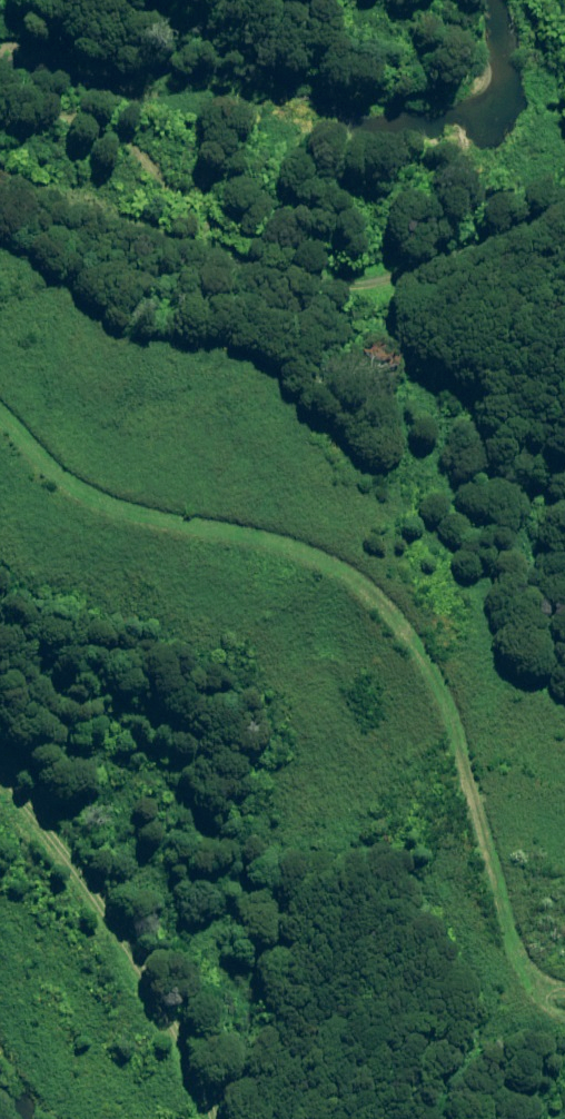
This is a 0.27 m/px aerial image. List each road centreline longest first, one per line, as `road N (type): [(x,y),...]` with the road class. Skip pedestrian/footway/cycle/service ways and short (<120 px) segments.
road 1 (track): [(0,403),(64,477),(99,499),(264,534),(336,561),(381,597),(422,656),(455,722),(514,950),(551,1001)]
road 2 (track): [(564,193),(345,290),(160,272),(72,198),(0,173)]
road 3 (track): [(0,759),(128,931),(208,1118)]

